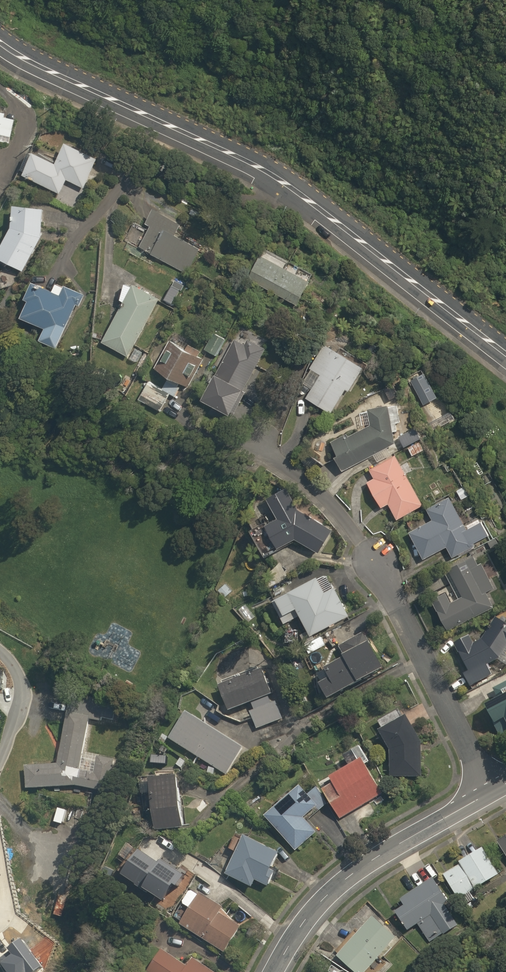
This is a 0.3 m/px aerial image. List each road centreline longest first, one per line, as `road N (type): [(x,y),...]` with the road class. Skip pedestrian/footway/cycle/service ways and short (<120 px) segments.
road 1 (tertiary): [(0,40),(275,178),(505,355)]
road 2 (residential): [(490,795),(377,564),(307,487),(259,450)]
road 3 (tertiary): [(490,795),(343,882),(315,908),(274,971)]

